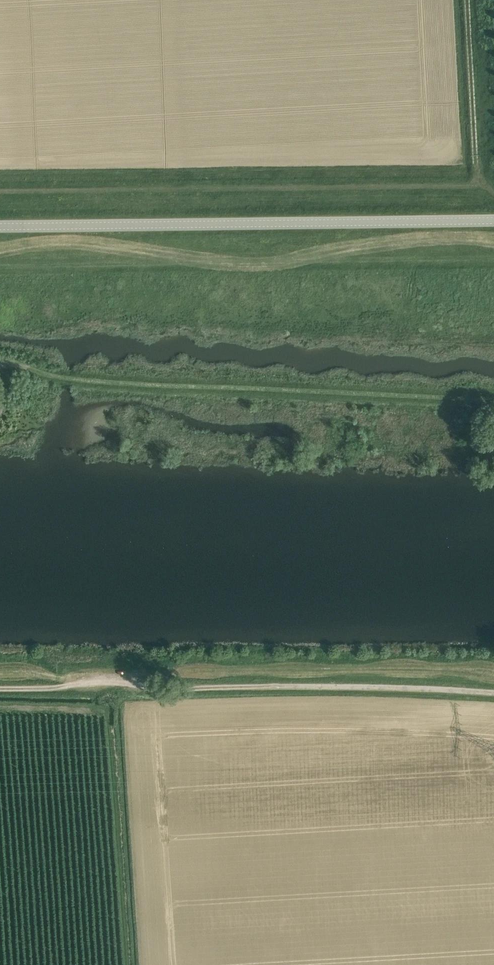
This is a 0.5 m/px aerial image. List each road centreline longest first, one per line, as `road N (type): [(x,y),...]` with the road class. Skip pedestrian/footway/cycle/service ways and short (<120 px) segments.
road 1 (track): [(0,689),(120,680),(493,694)]
road 2 (unclassified): [(493,219),(0,225)]

